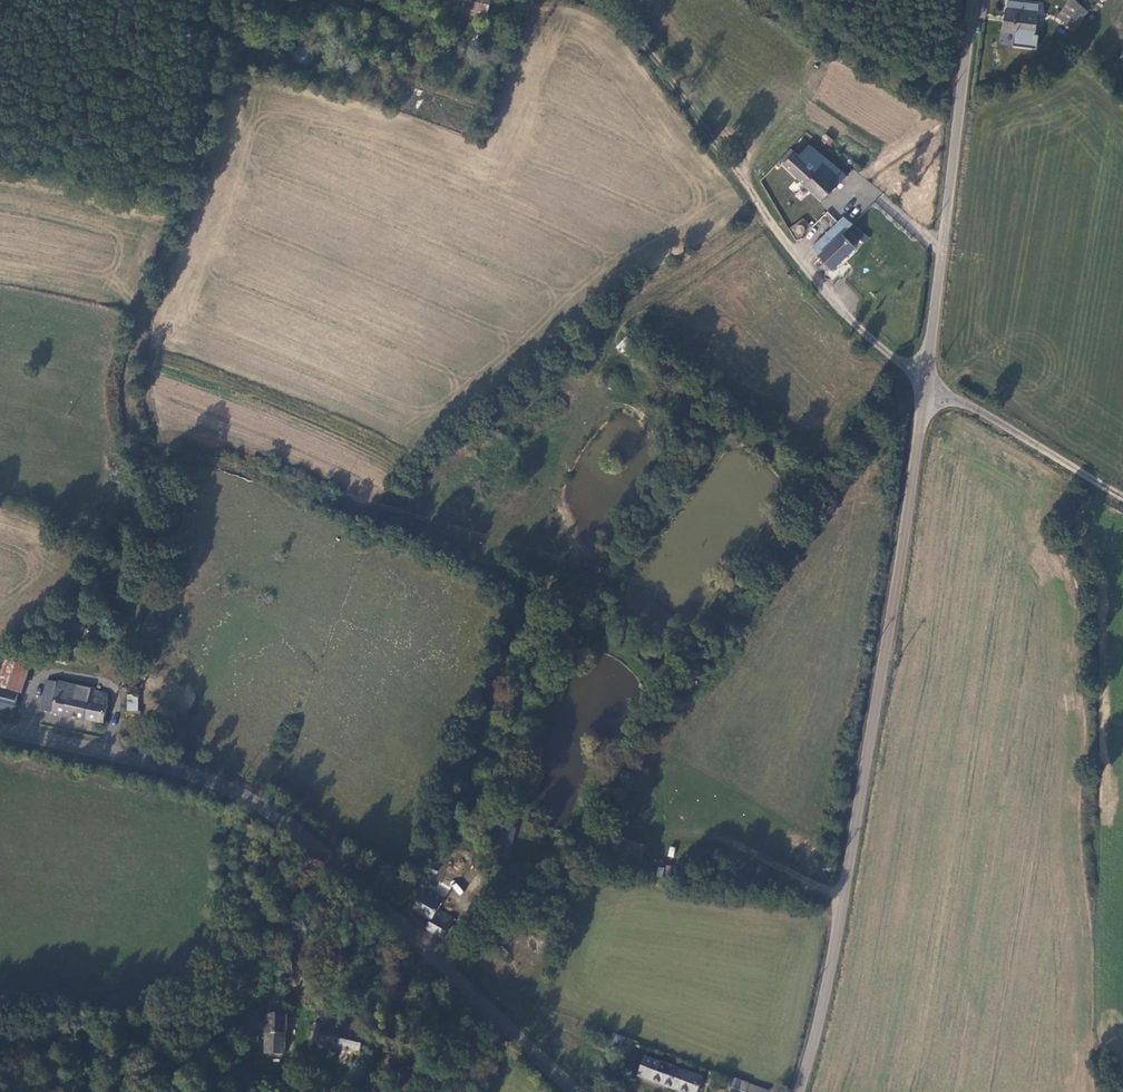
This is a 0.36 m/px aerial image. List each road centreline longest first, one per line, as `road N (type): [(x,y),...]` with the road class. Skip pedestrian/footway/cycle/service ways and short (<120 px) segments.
road 1 (unclassified): [(925,387),(841,905),(796,1091)]
road 2 (tertiary): [(577,1091),(316,845),(258,803),(191,773),(0,730)]
road 3 (unclassified): [(975,0),(925,387)]
road 4 (unclassified): [(925,387),(834,307),(742,183)]
road 5 (residential): [(925,387),(1122,494)]

